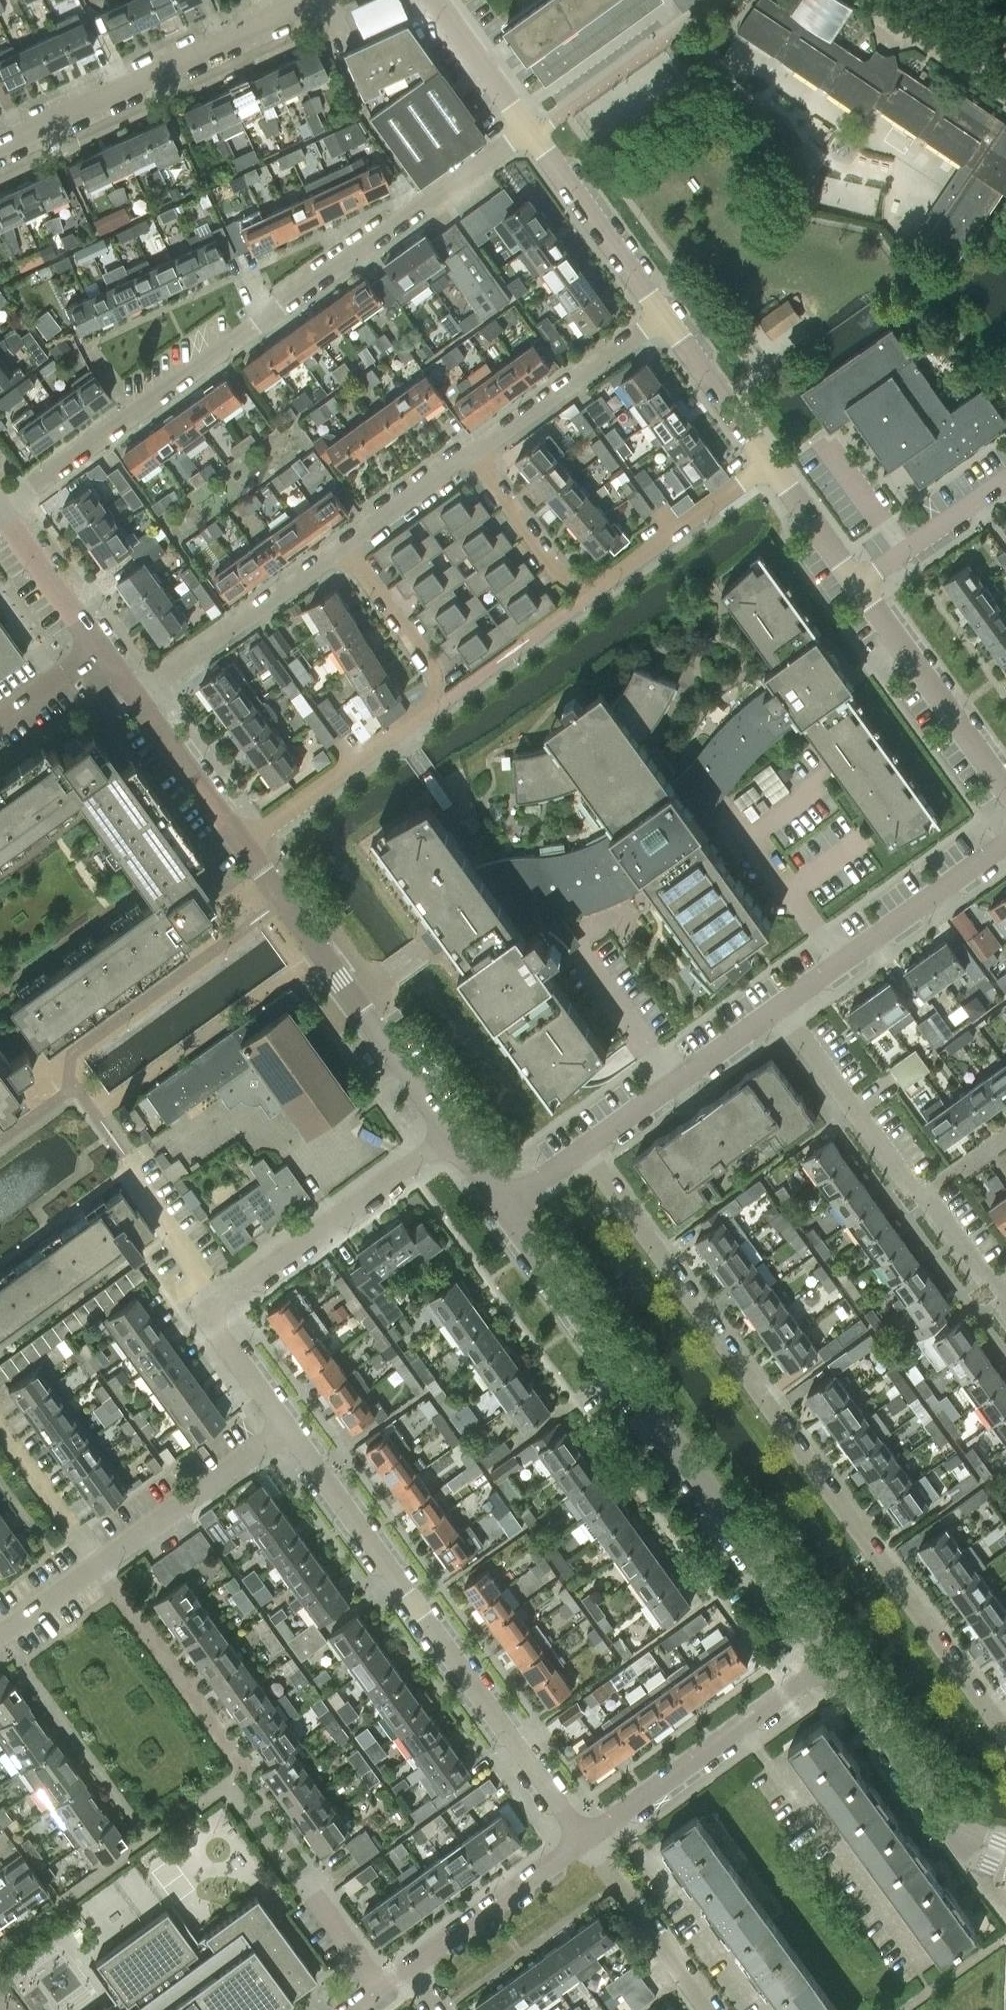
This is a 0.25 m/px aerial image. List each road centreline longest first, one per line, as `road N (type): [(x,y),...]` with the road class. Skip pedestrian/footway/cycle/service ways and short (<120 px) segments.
road 1 (residential): [(1005,1732),(580,1153)]
road 2 (residential): [(0,509),(526,129)]
road 3 (residential): [(827,1662),(503,1208)]
road 4 (residential): [(587,1840),(284,1425)]
road 5 (residential): [(284,1425),(205,1313),(450,1135)]
road 6 (residential): [(241,843),(434,698),(435,676),(345,548)]
road 7 (residential): [(450,1135),(241,843)]
road 8 (residential): [(0,149),(322,0)]
road 9 (residential): [(827,1662),(587,1840)]
road 10 (residential): [(781,1007),(1005,844)]
road 11 (residential): [(1005,1858),(969,1843),(944,1818),(827,1662)]
road 12 (residential): [(138,700),(345,548)]
road 13 (residential): [(1005,791),(857,584)]
road 14 (residential): [(580,1153),(781,1007)]
road 15 (residential): [(472,454),(662,315)]
road 16 (residential): [(781,1007),(921,1194)]
road 17 (residential): [(97,1562),(284,1425)]
road 18 (residential): [(662,315),(526,129)]
road 19 (residential): [(587,1840),(412,1966)]
road 20 (residential): [(592,585),(768,462)]
road 21 (residential): [(587,1840),(709,2009)]
road 22 (residential): [(592,585),(564,580),(472,454)]
road 23 (residential): [(857,584),(1005,479)]
road 24 (residential): [(768,462),(662,315)]
road 25 (residential): [(241,843),(138,700)]
road 26 (residential): [(99,645),(0,512)]
road 27 (residential): [(0,1430),(97,1562)]
road 28 (residential): [(345,548),(472,454)]
road 29 (residential): [(526,129),(436,0)]
road 30 (residential): [(857,584),(768,462)]
road 31 (residential): [(887,0),(1005,80)]
road 32 (residential): [(99,645),(0,718)]
road 33 (residential): [(0,1633),(97,1562)]

